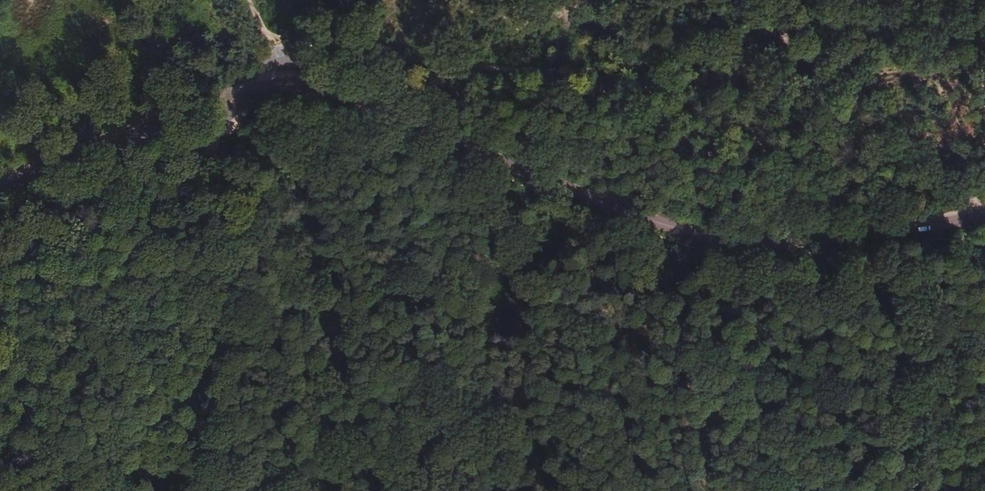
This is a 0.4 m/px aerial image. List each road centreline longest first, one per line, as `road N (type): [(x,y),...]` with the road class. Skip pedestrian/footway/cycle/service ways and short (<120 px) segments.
road 1 (unclassified): [(984,220),(795,242),(695,238),(309,81),(244,86),(61,153),(0,188)]
road 2 (track): [(309,81),(310,107),(265,122),(220,172),(216,198),(228,251),(223,293),(212,335),(175,394),(142,490)]
road 3 (track): [(220,172),(171,203),(88,319),(0,468)]

